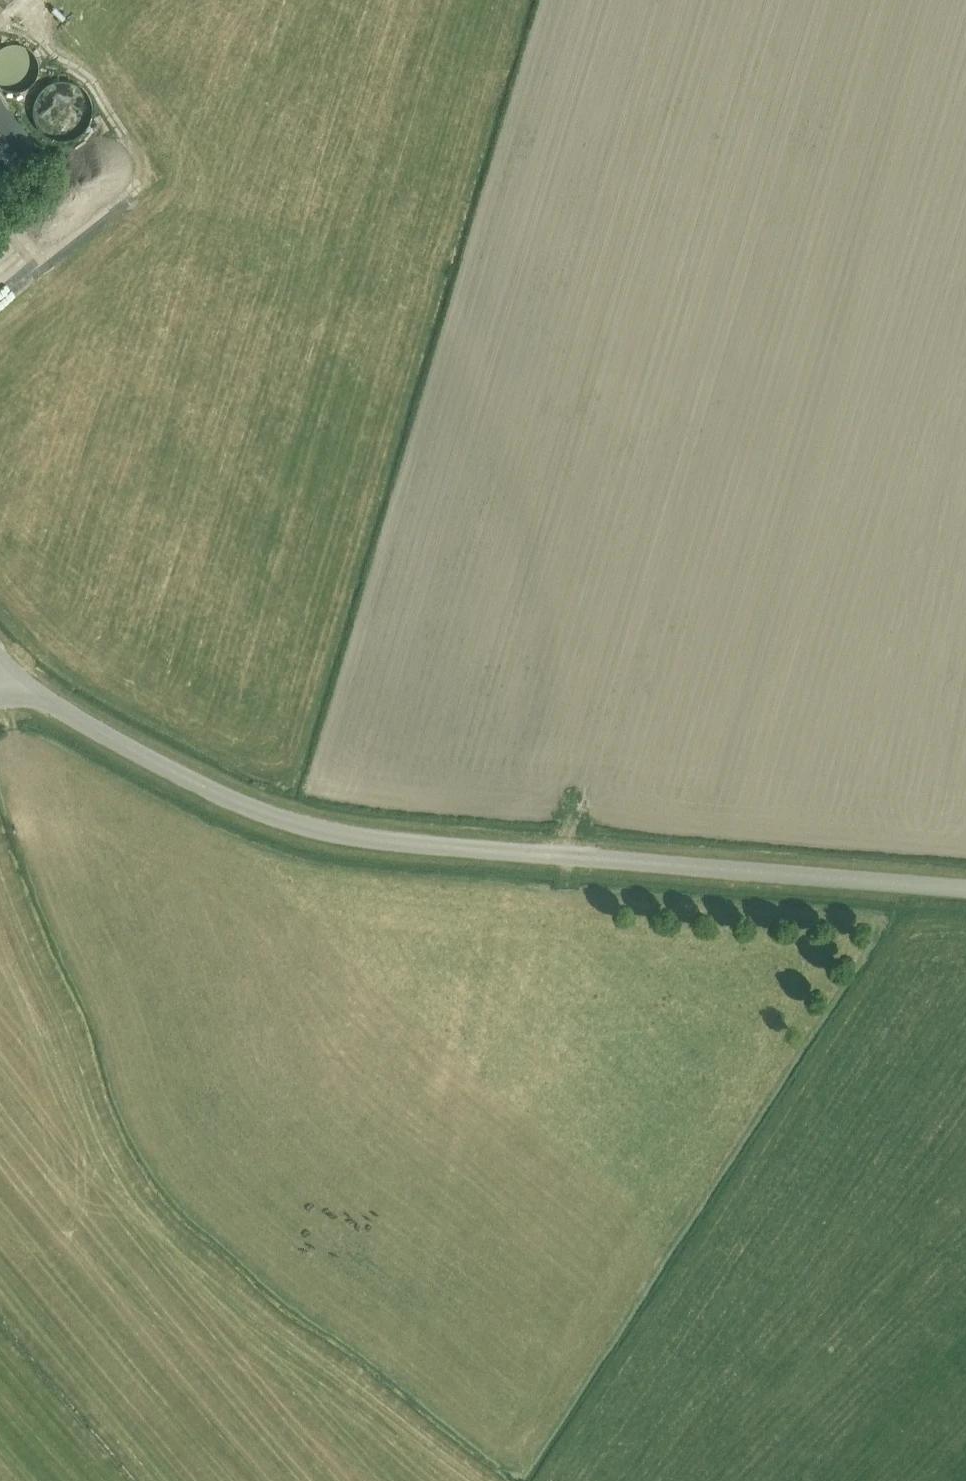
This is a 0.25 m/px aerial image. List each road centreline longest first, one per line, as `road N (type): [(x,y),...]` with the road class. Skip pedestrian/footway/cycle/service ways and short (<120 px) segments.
road 1 (unclassified): [(965,887),(367,837),(298,823),(174,772),(10,672)]

